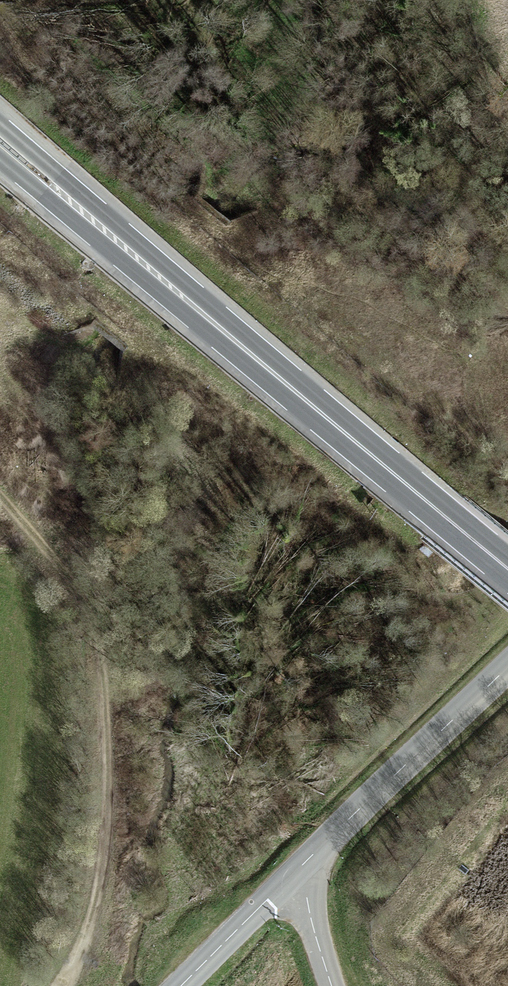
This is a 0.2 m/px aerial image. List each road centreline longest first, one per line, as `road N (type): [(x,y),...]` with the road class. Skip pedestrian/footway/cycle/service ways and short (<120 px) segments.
road 1 (trunk): [(438,512),(341,413),(0,120)]
road 2 (trunk): [(0,154),(332,437),(438,512)]
road 3 (track): [(0,494),(88,602),(101,680),(110,794),(103,864),(89,924),(59,985)]
road 4 (tertiary): [(299,877),(507,664)]
road 5 (tertiary): [(187,985),(299,877)]

